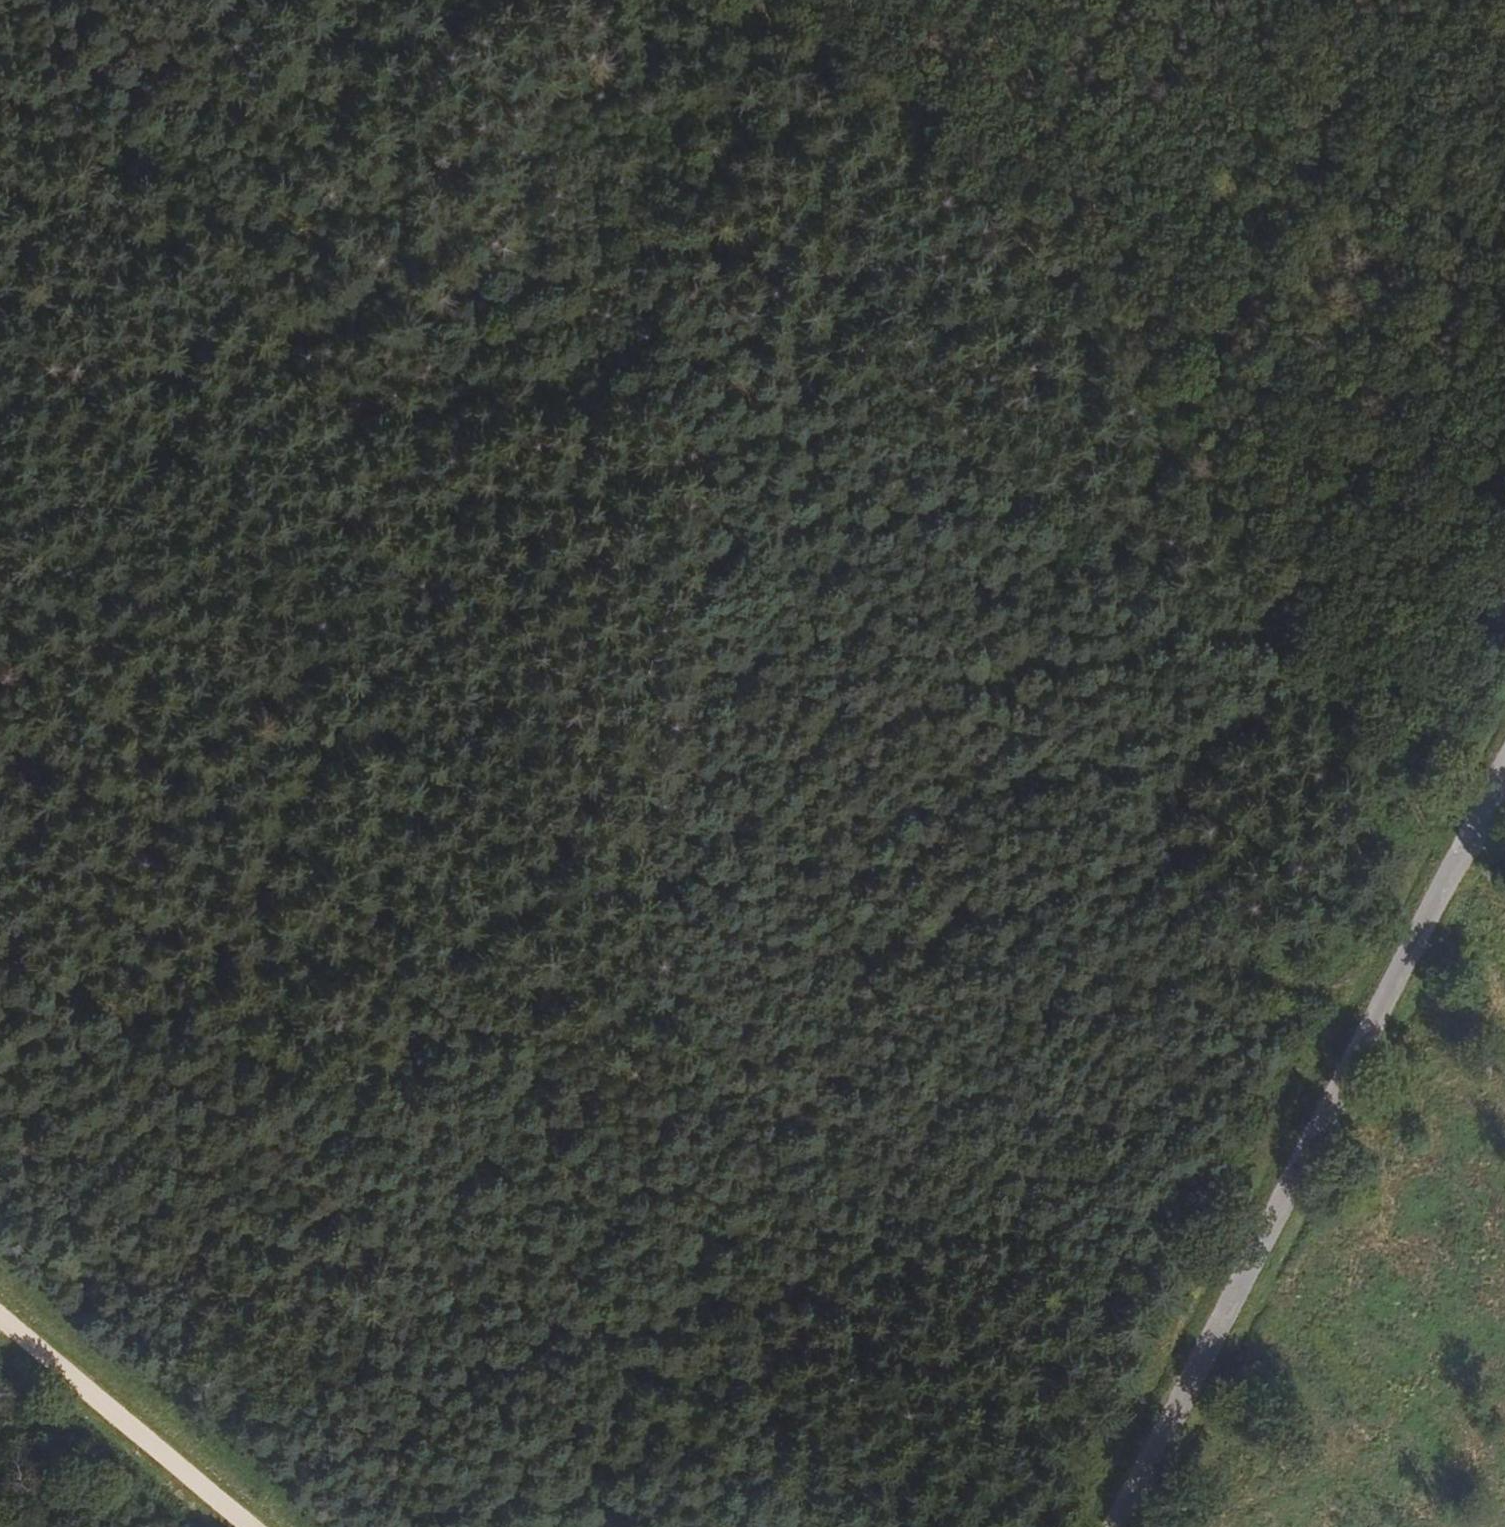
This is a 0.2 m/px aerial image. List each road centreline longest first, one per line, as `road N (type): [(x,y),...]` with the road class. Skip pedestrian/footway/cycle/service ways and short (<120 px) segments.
road 1 (track): [(1504,757),(1113,1526)]
road 2 (track): [(242,1526),(0,1323)]

